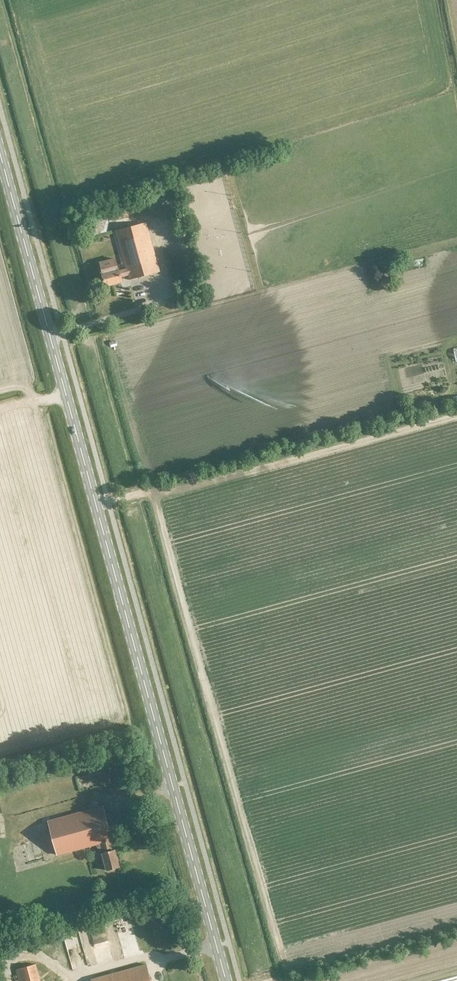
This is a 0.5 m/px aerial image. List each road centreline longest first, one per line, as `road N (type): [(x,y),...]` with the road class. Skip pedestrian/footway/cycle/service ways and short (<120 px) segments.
road 1 (secondary): [(226,980),(0,155)]
road 2 (track): [(95,505),(456,414)]

